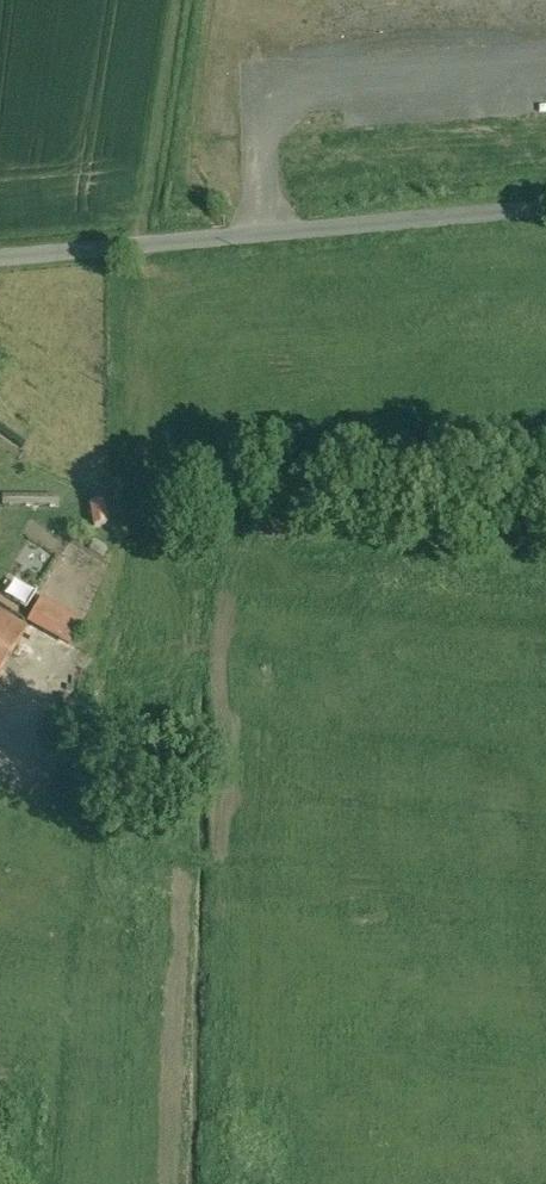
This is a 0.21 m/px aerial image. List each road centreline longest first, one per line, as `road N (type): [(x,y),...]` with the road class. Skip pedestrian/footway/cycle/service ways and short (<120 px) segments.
road 1 (unclassified): [(545,208),(0,254)]

